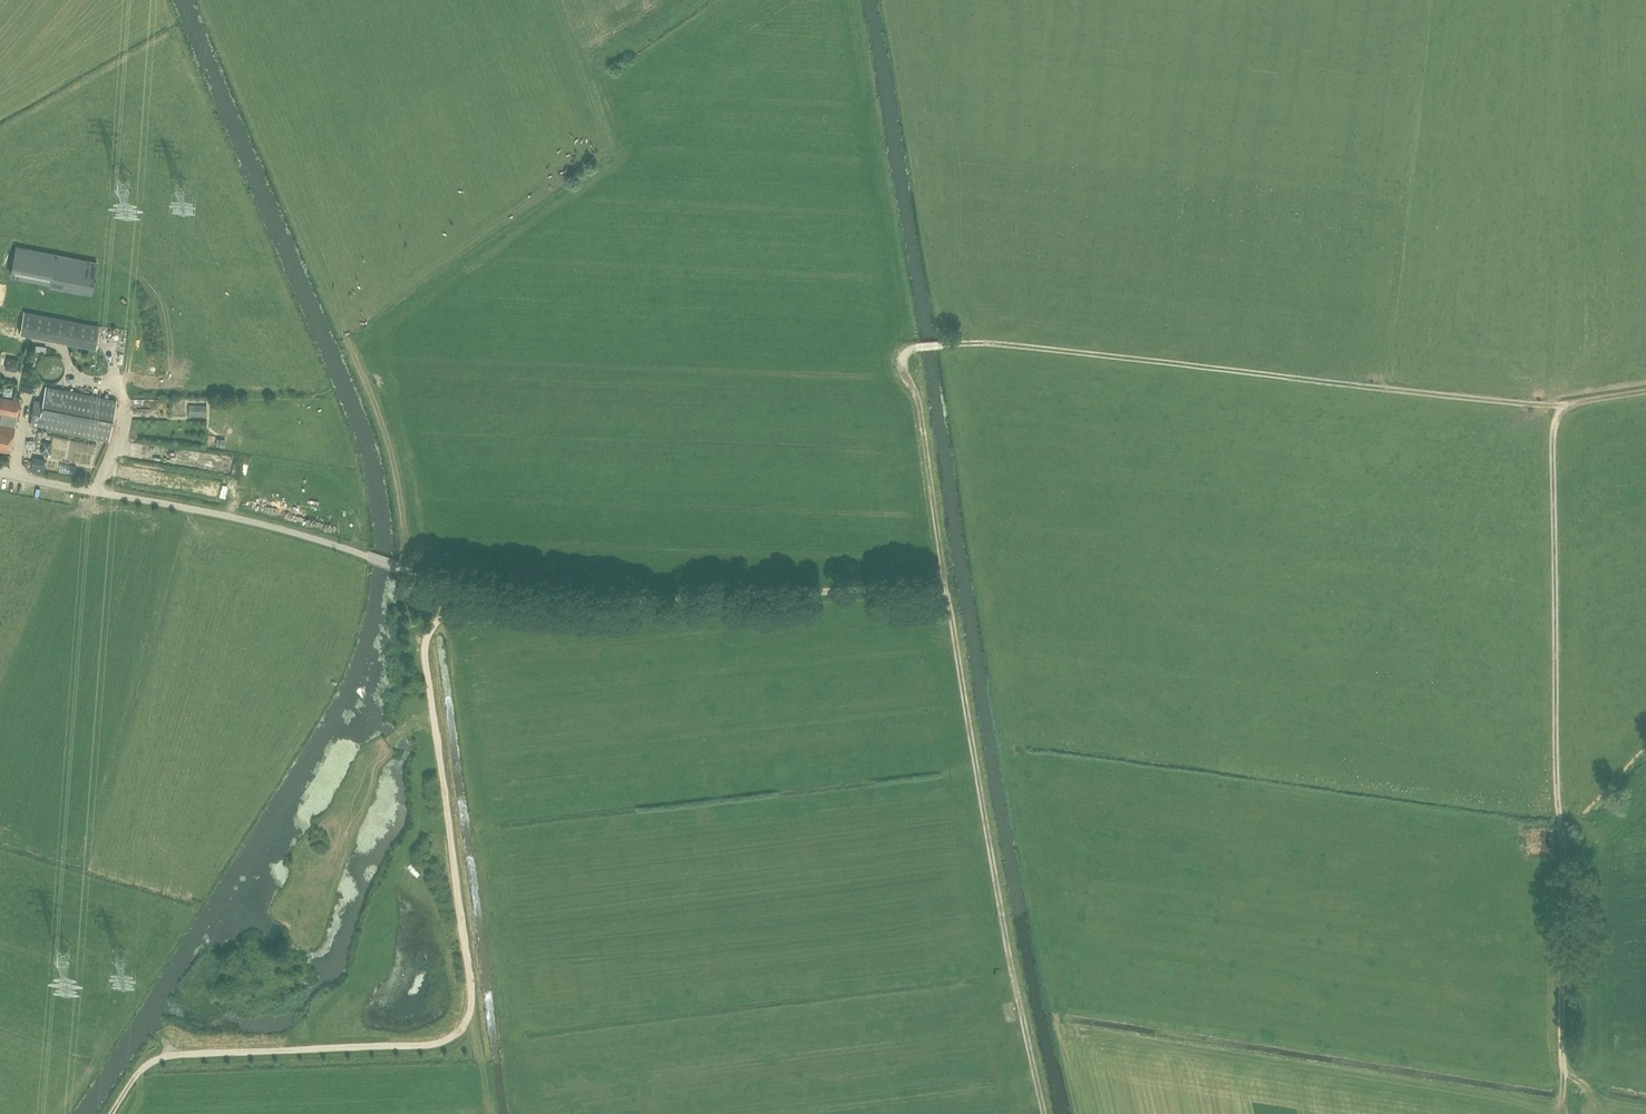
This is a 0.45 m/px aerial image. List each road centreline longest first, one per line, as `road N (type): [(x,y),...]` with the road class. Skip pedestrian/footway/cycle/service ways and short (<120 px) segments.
road 1 (track): [(1588,1085),(1564,1071),(1560,992),(1554,422),(1565,407),(992,344),(910,349)]
road 2 (track): [(442,580),(442,616),(424,649),(470,984),(465,1022),(442,1041),(413,1046),(157,1056),(112,1113)]
road 3 (track): [(1043,1113),(947,588)]
road 4 (track): [(947,588),(619,601),(442,580)]
road 5 (track): [(910,349),(856,0)]
road 6 (track): [(442,580),(303,534),(106,494)]
road 7 (track): [(910,349),(903,363),(922,422),(947,588)]

